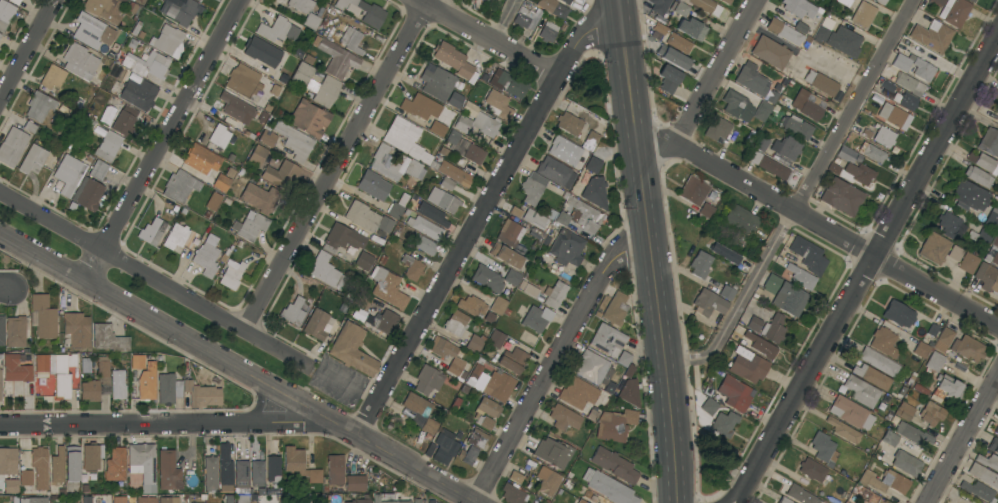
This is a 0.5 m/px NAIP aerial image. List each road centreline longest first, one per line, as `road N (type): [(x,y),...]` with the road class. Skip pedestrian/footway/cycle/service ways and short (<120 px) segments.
road 1 (residential): [(0,233),(478,502)]
road 2 (residential): [(997,36),(742,497)]
road 3 (tertiary): [(615,0),(678,502)]
road 4 (residential): [(599,0),(354,433)]
road 5 (residential): [(911,0),(695,384),(668,389)]
road 6 (residential): [(636,137),(673,144),(997,326)]
road 7 (residential): [(427,0),(242,330)]
road 8 (residential): [(310,366),(0,192)]
road 9 (residential): [(239,0),(85,280)]
road 10 (residential): [(649,247),(624,250),(602,271),(476,502)]
road 11 (residential): [(46,423),(274,419),(300,405)]
road 12 (residential): [(755,0),(673,144)]
road 13 (residential): [(997,377),(926,502)]

